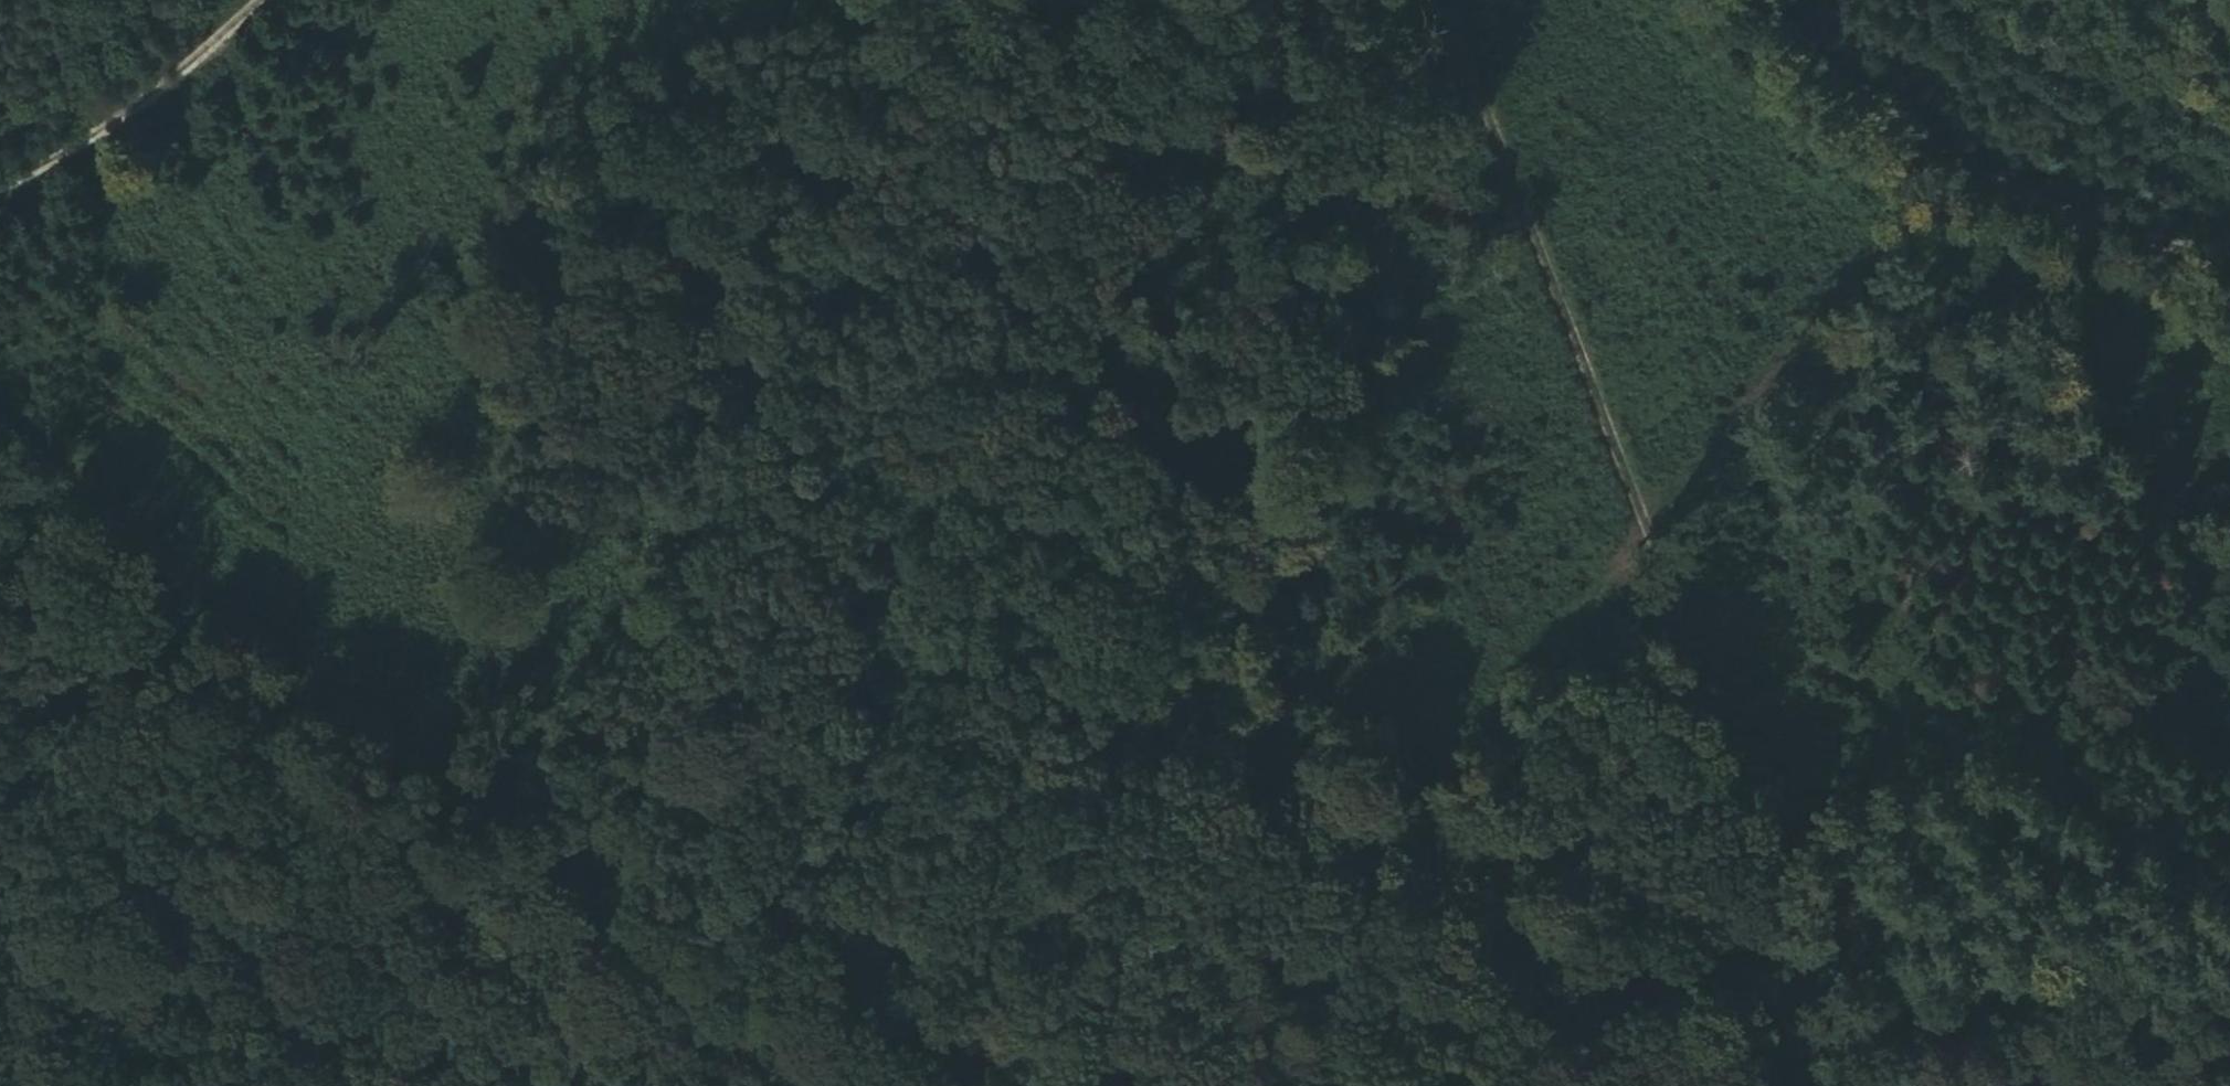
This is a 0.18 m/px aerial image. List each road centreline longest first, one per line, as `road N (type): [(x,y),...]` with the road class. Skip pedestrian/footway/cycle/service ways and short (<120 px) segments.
road 1 (track): [(1768,0),(1800,55),(1913,133),(2060,217),(2229,272)]
road 2 (track): [(0,165),(155,70),(235,0)]

